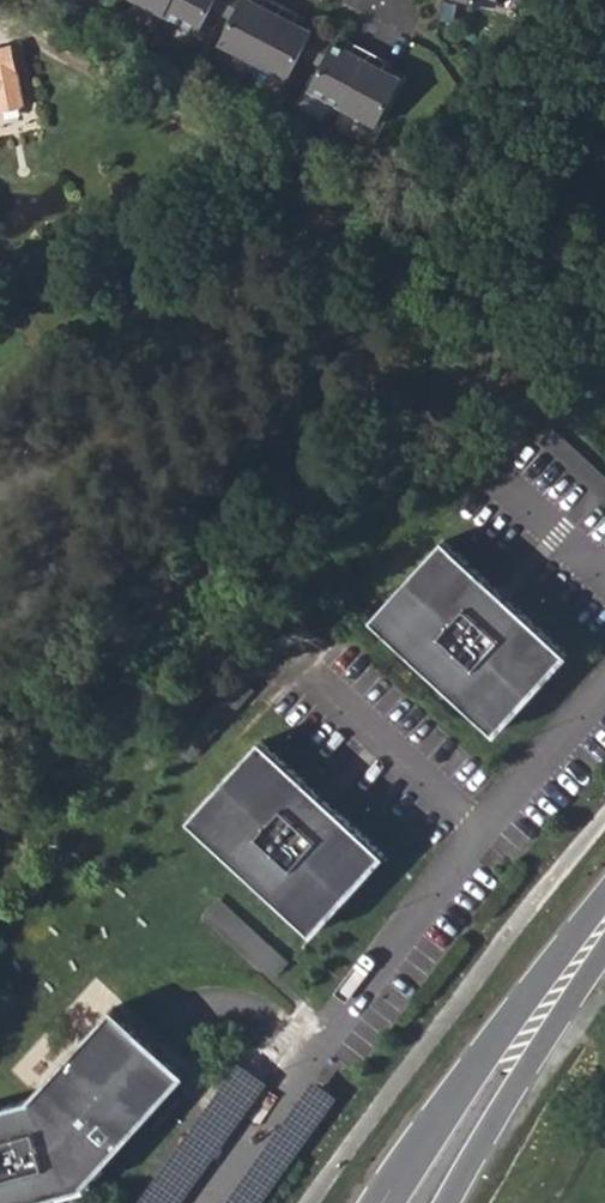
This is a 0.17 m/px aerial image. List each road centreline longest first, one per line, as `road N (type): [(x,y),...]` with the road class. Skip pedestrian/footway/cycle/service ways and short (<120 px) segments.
road 1 (residential): [(201,1202),(439,876),(604,685)]
road 2 (secondary): [(604,898),(379,1202)]
road 3 (secondary): [(448,1202),(604,952)]

